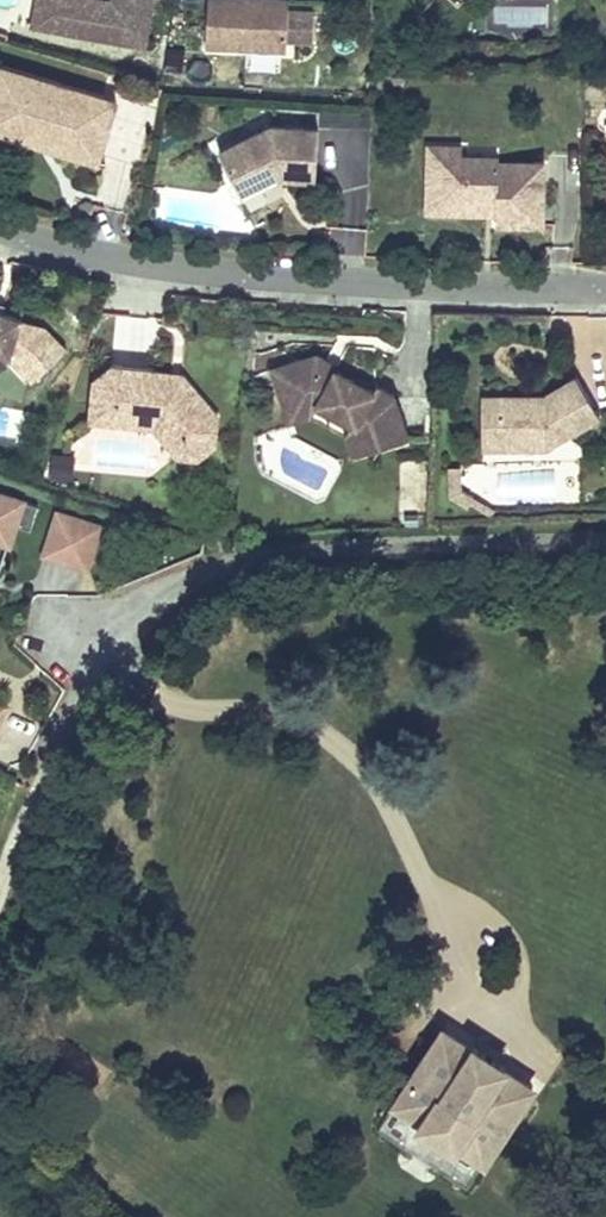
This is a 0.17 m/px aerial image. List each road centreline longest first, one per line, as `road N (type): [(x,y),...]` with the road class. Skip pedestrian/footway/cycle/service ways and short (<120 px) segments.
road 1 (residential): [(605,290),(171,269),(0,228)]

